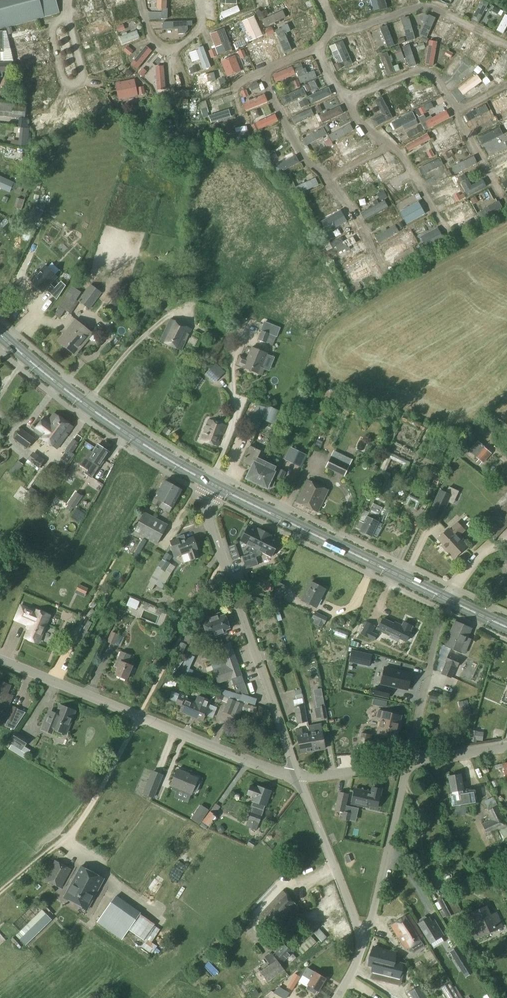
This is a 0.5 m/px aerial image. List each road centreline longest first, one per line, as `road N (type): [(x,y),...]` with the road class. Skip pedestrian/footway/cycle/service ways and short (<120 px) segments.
road 1 (primary): [(506,628),(214,486)]
road 2 (residential): [(0,659),(298,777)]
road 3 (residential): [(298,777),(209,521),(214,486)]
road 4 (primary): [(214,486),(101,417),(0,335)]
road 5 (track): [(0,893),(88,811),(137,715)]
road 6 (residential): [(363,947),(407,763)]
road 7 (residential): [(363,947),(298,777)]
road 8 (residential): [(407,763),(440,623)]

